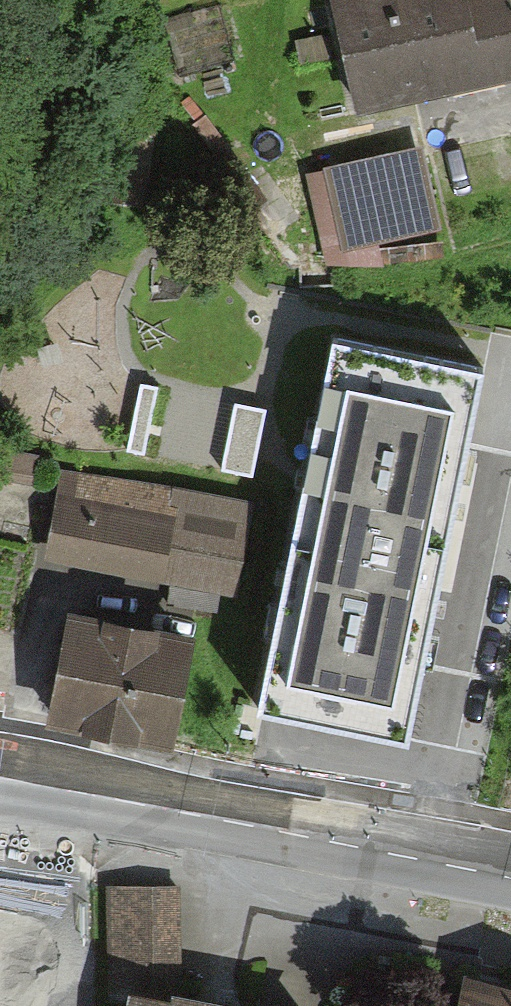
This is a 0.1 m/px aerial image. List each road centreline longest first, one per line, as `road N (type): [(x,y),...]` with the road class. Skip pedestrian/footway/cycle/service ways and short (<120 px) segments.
road 1 (primary): [(0,778),(510,878)]

